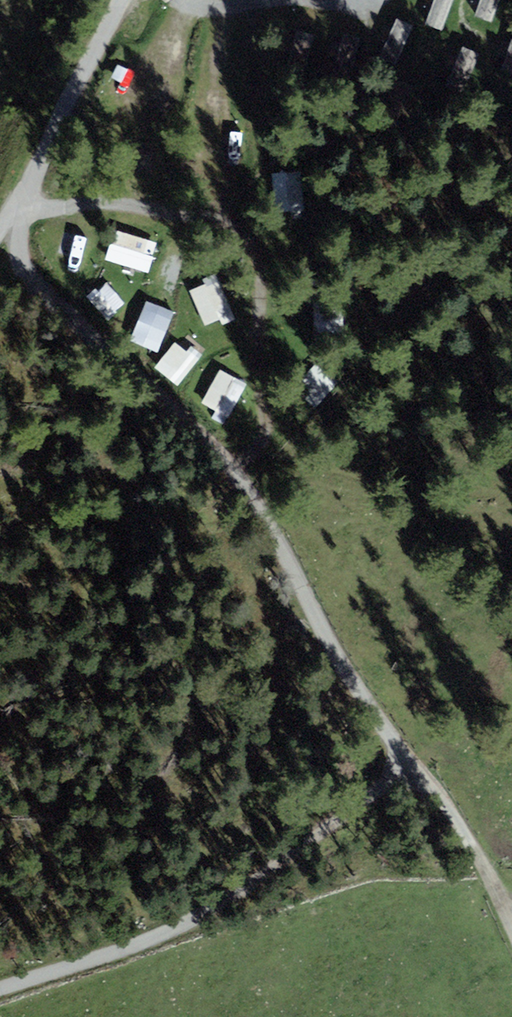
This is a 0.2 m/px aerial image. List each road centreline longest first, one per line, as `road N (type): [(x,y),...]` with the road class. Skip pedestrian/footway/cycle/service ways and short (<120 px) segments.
road 1 (track): [(11,212),(23,267),(187,420),(245,490),(305,581),(368,706),(413,765)]
road 2 (track): [(11,212),(94,204),(199,217),(240,231),(262,252),(258,364),(268,429),(253,462),(234,477)]
road 3 (track): [(413,765),(180,926),(0,991)]
road 4 (residential): [(126,0),(11,212)]
road 5 (track): [(447,811),(511,921)]

